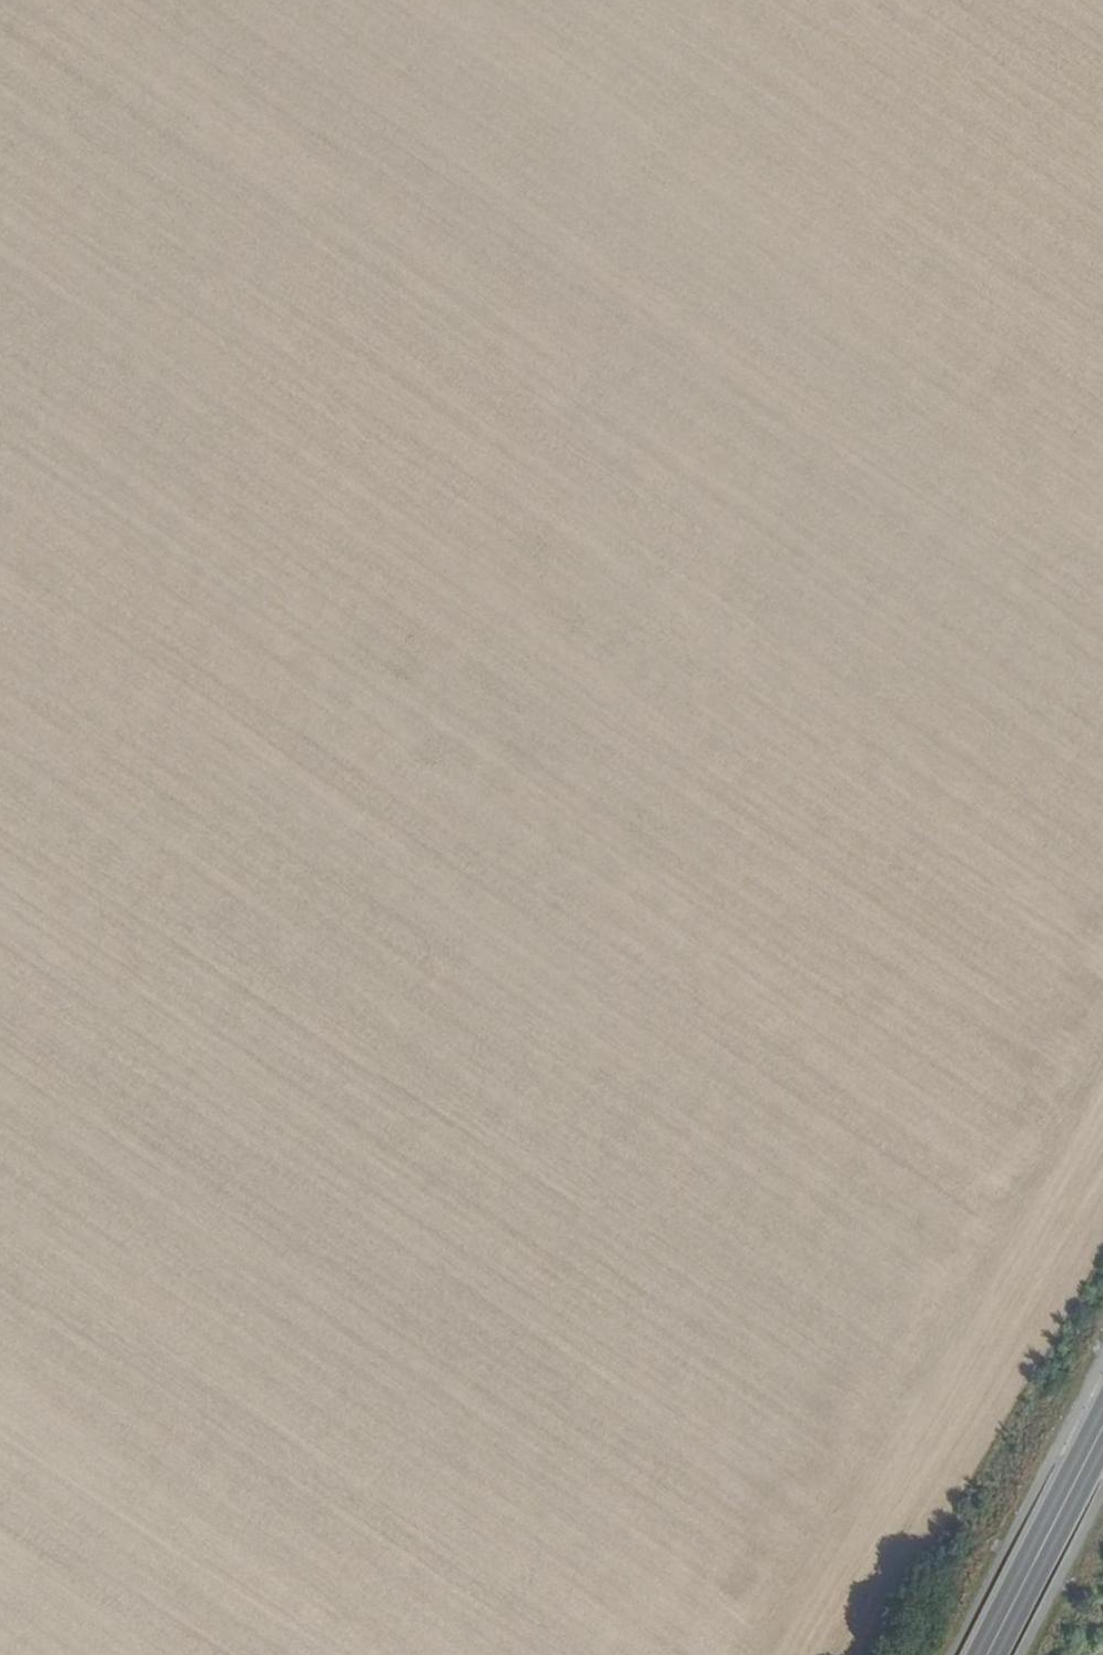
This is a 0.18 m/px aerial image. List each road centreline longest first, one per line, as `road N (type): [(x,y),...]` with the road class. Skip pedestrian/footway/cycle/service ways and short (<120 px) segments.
road 1 (secondary): [(987,1654),(1102,1426)]

